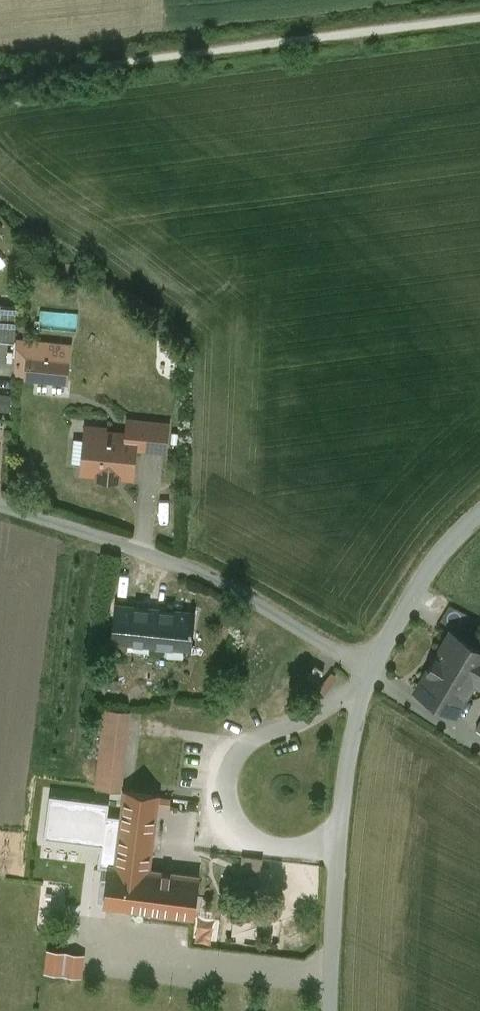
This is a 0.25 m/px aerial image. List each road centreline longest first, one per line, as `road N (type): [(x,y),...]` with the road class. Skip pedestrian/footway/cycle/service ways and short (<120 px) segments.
road 1 (unclassified): [(0,503),(168,558),(261,602),(370,676)]
road 2 (unclassified): [(358,698),(302,727),(258,738),(241,755),(229,788),(237,818),(263,843),(283,850),(340,846)]
road 3 (unclassified): [(370,676),(451,543),(479,517)]
road 4 (unclassified): [(330,1010),(340,846)]
road 5 (unclassified): [(340,846),(358,698)]

